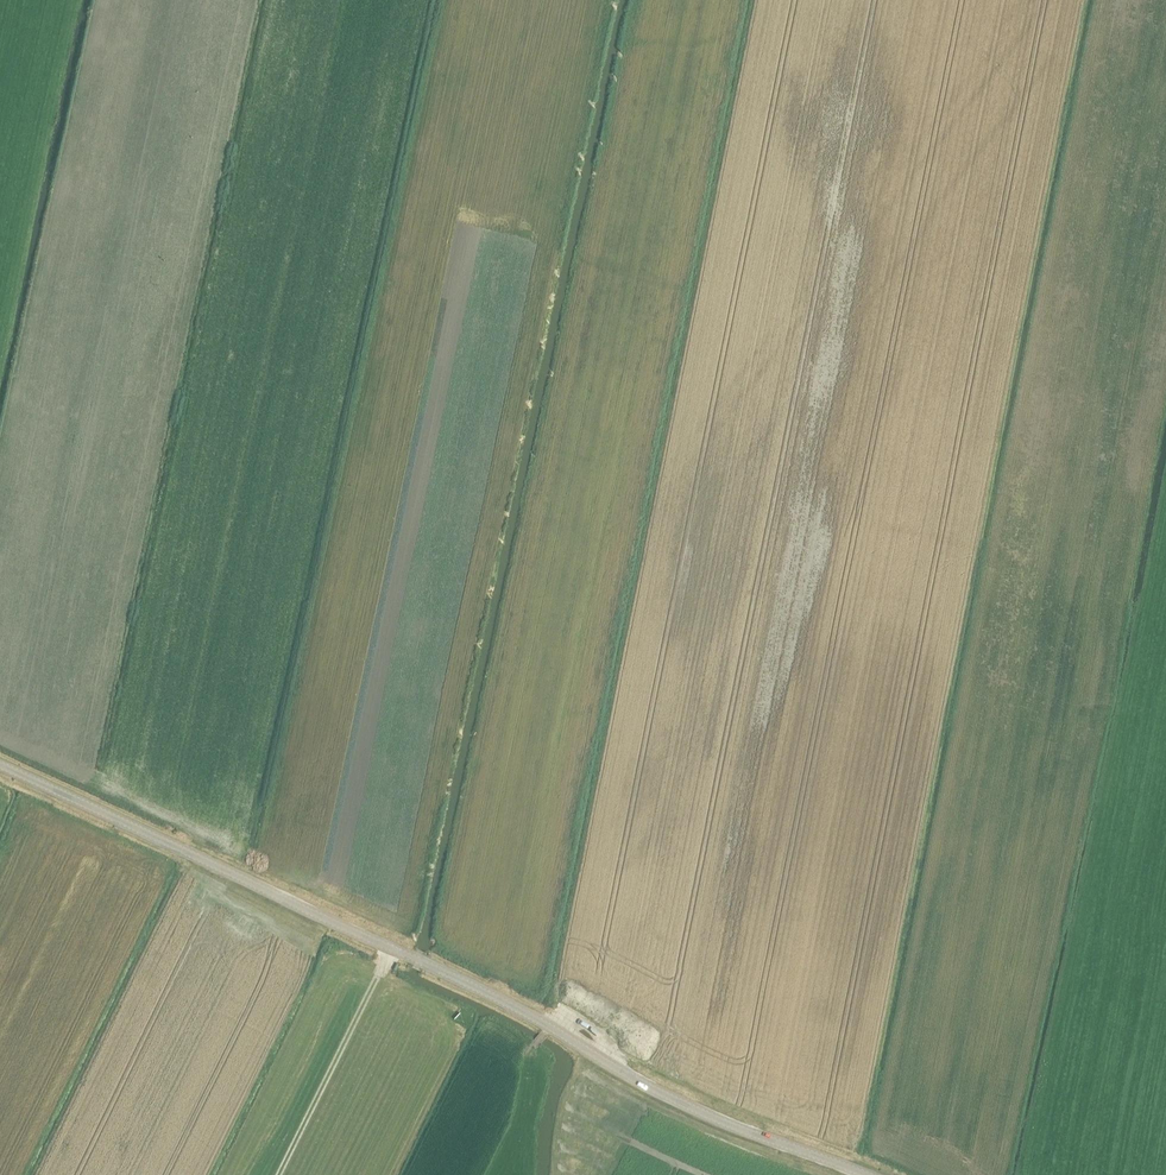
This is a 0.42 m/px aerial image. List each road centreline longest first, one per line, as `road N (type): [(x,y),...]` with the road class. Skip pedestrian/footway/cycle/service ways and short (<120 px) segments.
road 1 (tertiary): [(867,1174),(686,1105),(551,1023),(0,763)]

